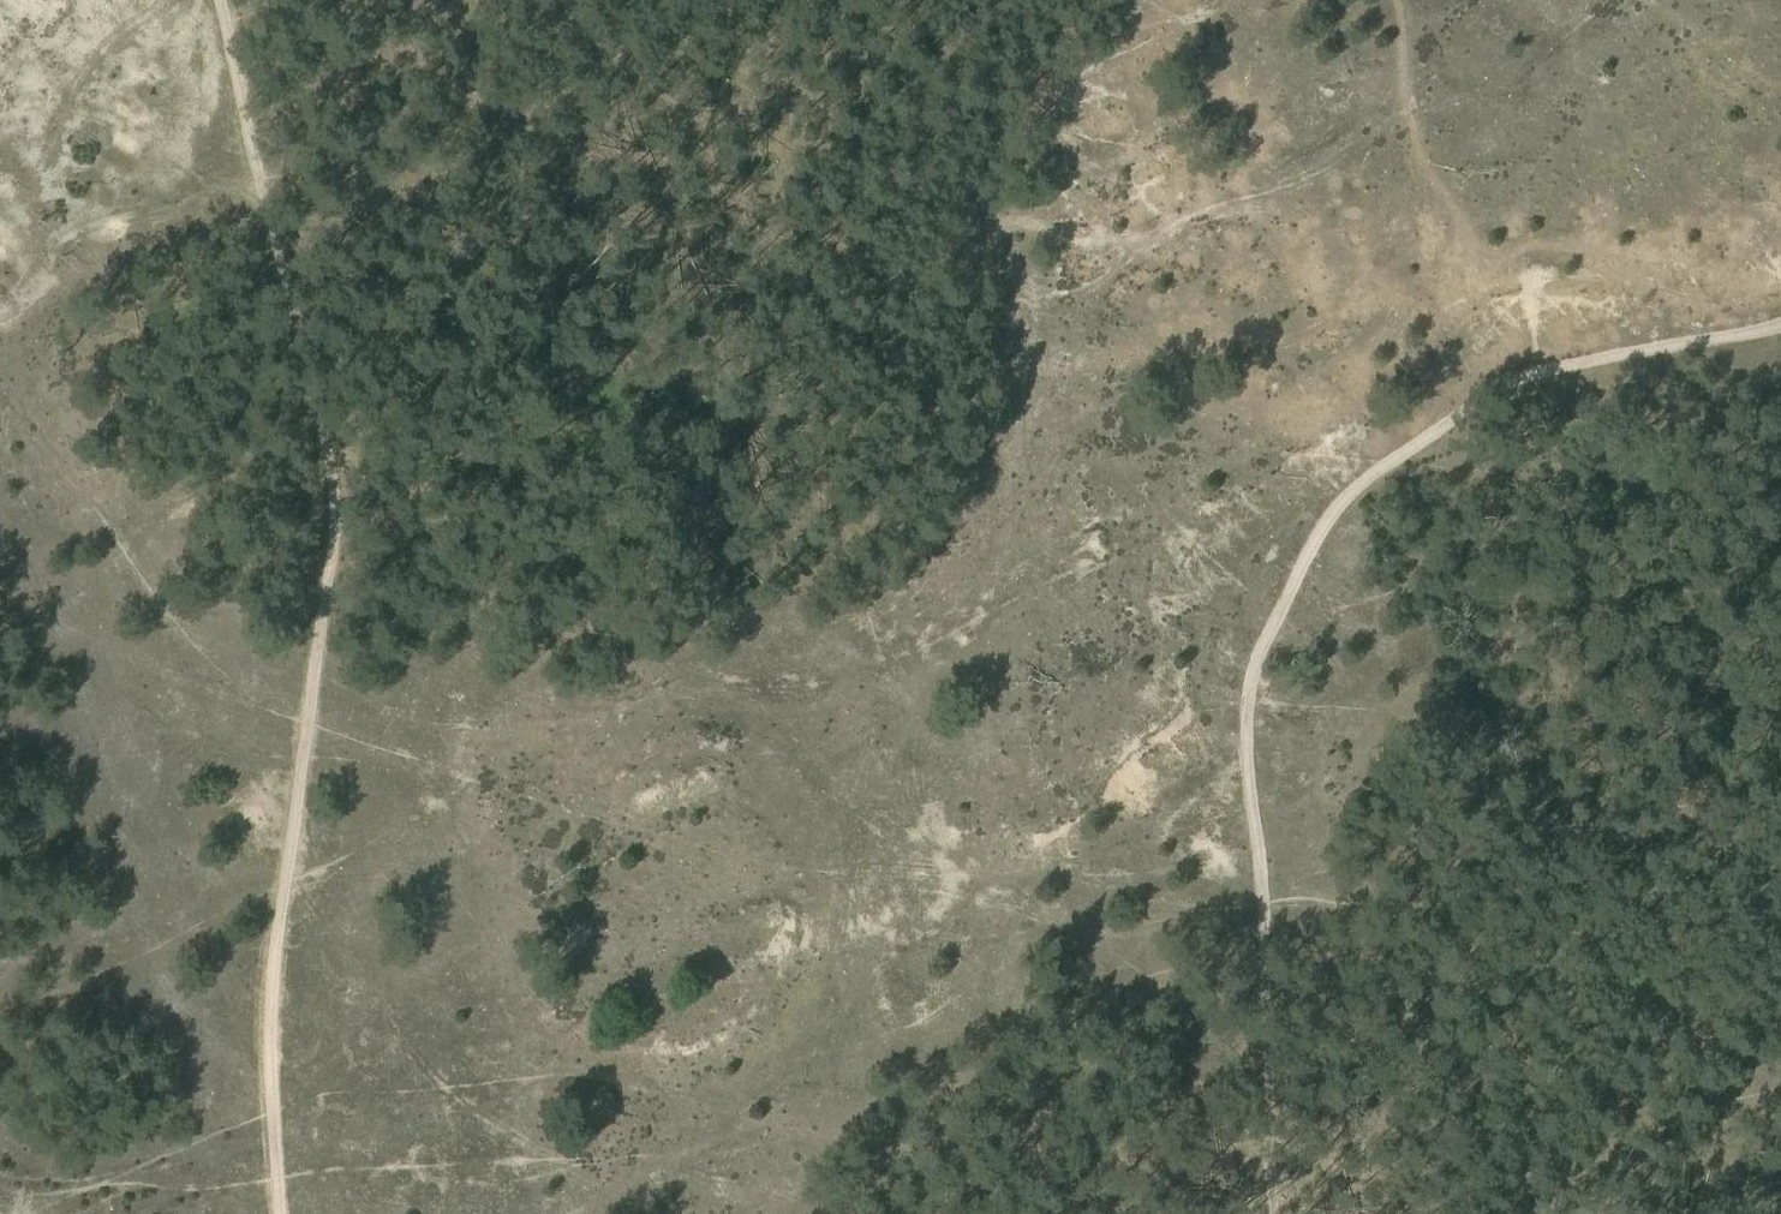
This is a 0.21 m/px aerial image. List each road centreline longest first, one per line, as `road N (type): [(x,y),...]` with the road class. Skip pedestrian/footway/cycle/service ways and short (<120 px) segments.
road 1 (track): [(280,1213),(267,1016),(331,531),(325,431),(280,210),(212,0)]
road 2 (track): [(1281,1213),(1283,1017),(1272,874),(1248,736),(1251,681),(1326,525),(1381,467),(1537,377),(1780,325)]

